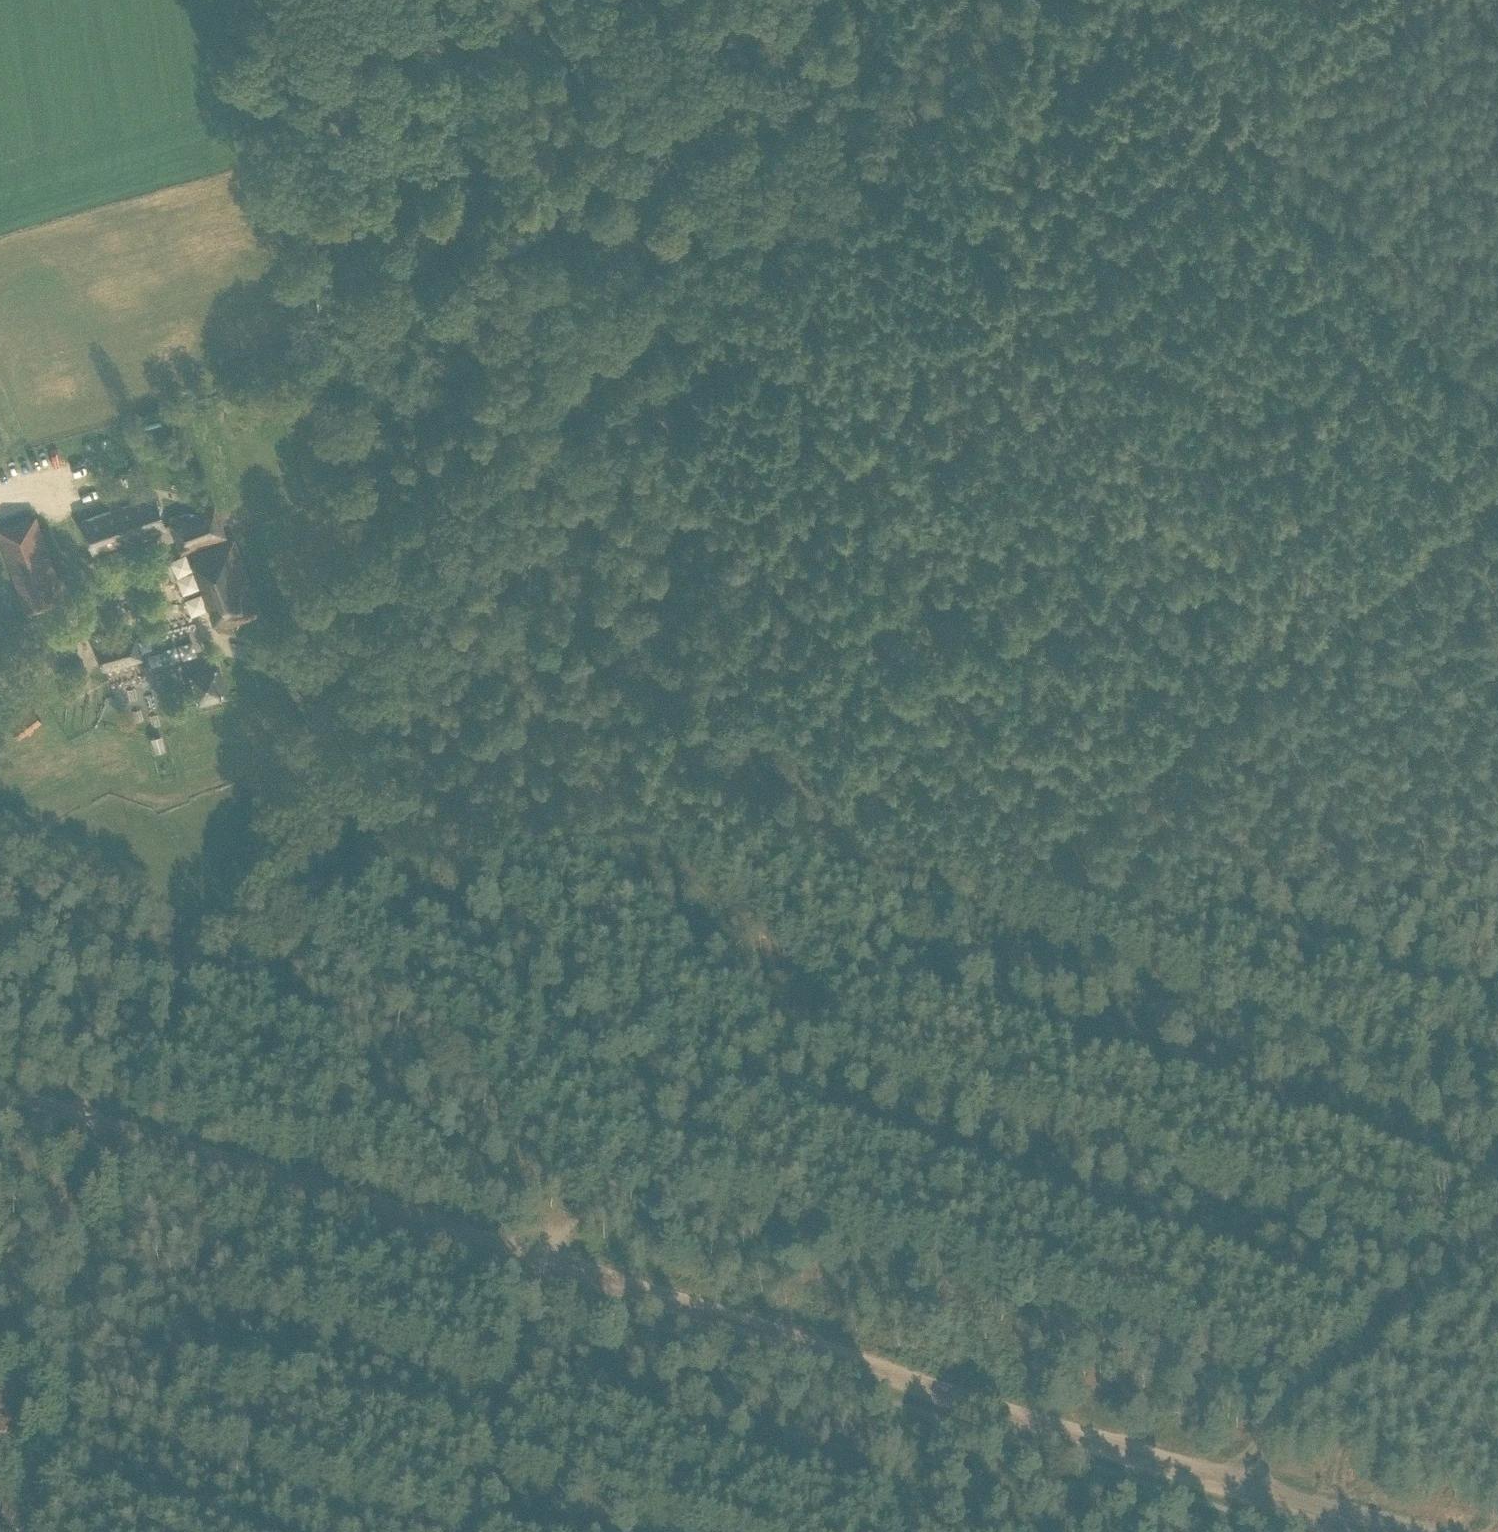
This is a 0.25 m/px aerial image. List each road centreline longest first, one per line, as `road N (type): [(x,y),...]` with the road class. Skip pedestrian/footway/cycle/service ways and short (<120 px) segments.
road 1 (track): [(0,1090),(1404,1531)]
road 2 (track): [(324,0),(361,242),(393,284),(410,440),(391,557)]
road 3 (track): [(30,1531),(134,1133)]
road 4 (track): [(467,1531),(527,1285)]

